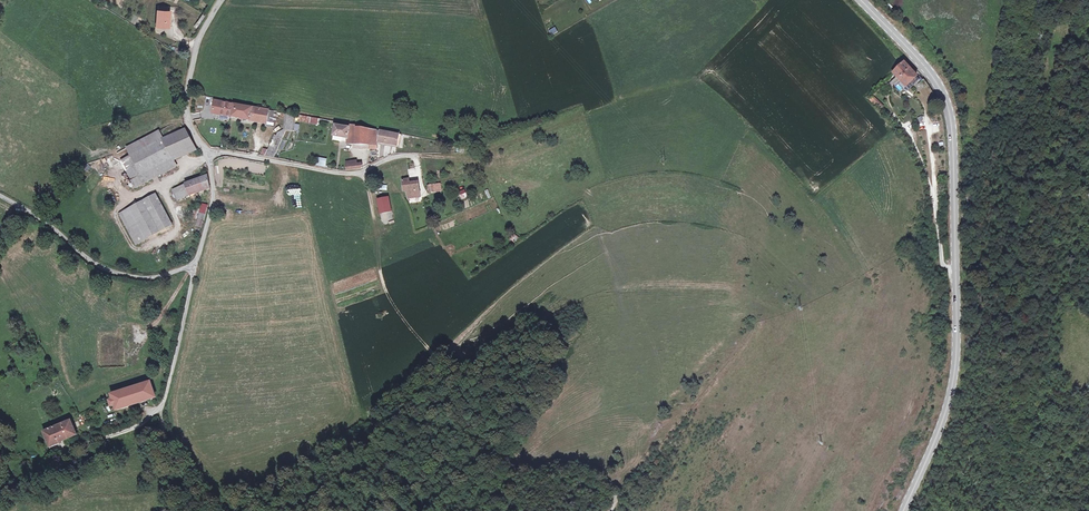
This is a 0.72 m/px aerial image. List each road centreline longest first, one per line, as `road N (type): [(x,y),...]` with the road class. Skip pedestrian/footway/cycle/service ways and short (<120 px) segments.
road 1 (secondary): [(860,0),(941,88),(951,119),(955,372),(902,510)]
road 2 (track): [(77,446),(135,428),(160,408),(167,442),(191,482),(208,497),(257,510)]
road 3 (track): [(405,510),(547,468),(603,480),(615,491),(613,507)]
road 4 (residential): [(208,153),(340,173),(424,155)]
road 5 (unclassified): [(0,196),(117,273),(158,277),(194,266)]
road 6 (unclassified): [(208,153),(190,124),(187,94),(197,46),(220,0)]
road 7 (unclassified): [(194,266),(160,408)]

